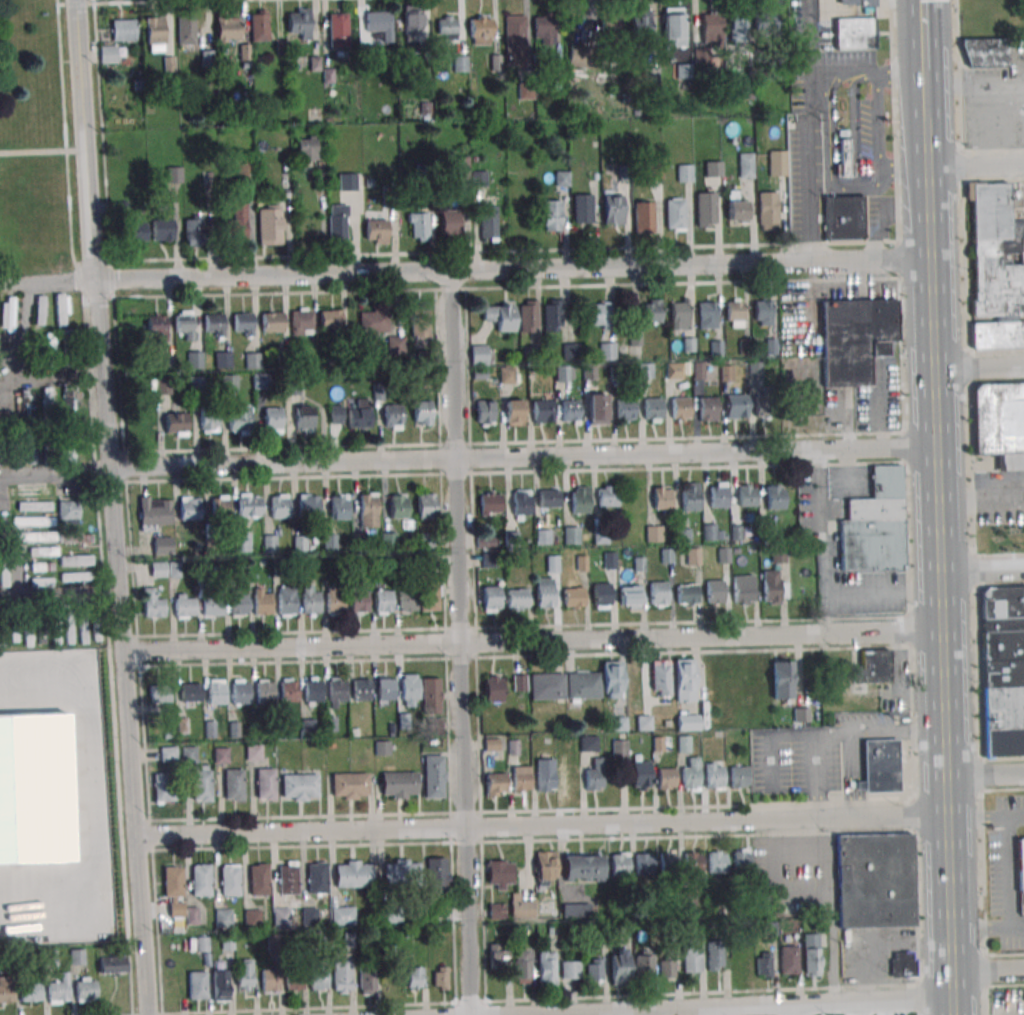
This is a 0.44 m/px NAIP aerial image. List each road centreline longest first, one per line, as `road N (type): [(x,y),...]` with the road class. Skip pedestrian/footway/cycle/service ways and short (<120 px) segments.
road 1 (residential): [(148,1014),(75,0)]
road 2 (residential): [(94,277),(930,260)]
road 3 (residential): [(109,471),(935,446)]
road 4 (residential): [(124,649),(940,630)]
road 5 (residential): [(137,834),(947,815)]
road 6 (secondary): [(952,1014),(930,260)]
road 7 (residential): [(471,1014),(452,270)]
road 8 (residential): [(546,1014),(951,999)]
road 9 (secondary): [(930,260),(923,75)]

